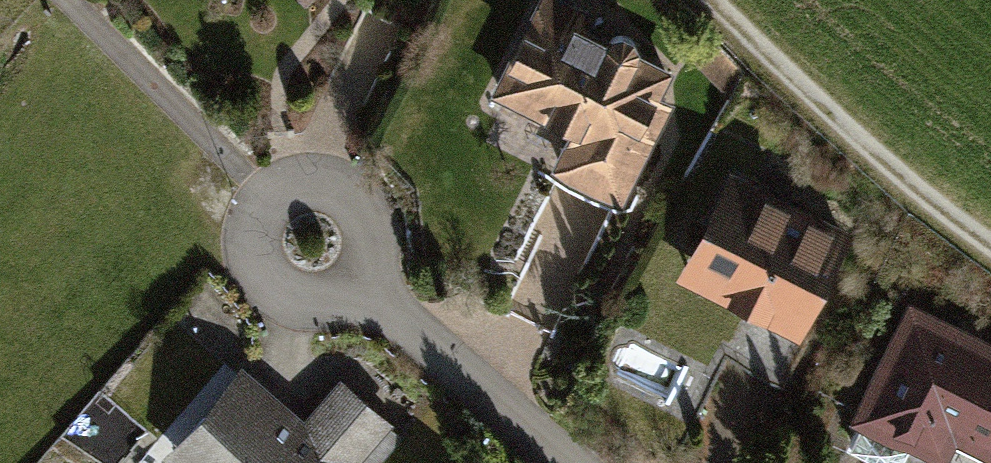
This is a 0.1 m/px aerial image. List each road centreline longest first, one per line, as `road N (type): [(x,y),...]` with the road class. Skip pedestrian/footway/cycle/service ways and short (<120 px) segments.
road 1 (track): [(990,239),(877,149),(723,0)]
road 2 (residential): [(346,276),(596,462)]
road 3 (residential): [(348,206),(321,191),(290,196),(263,235),(272,267),(299,287),(346,276)]

